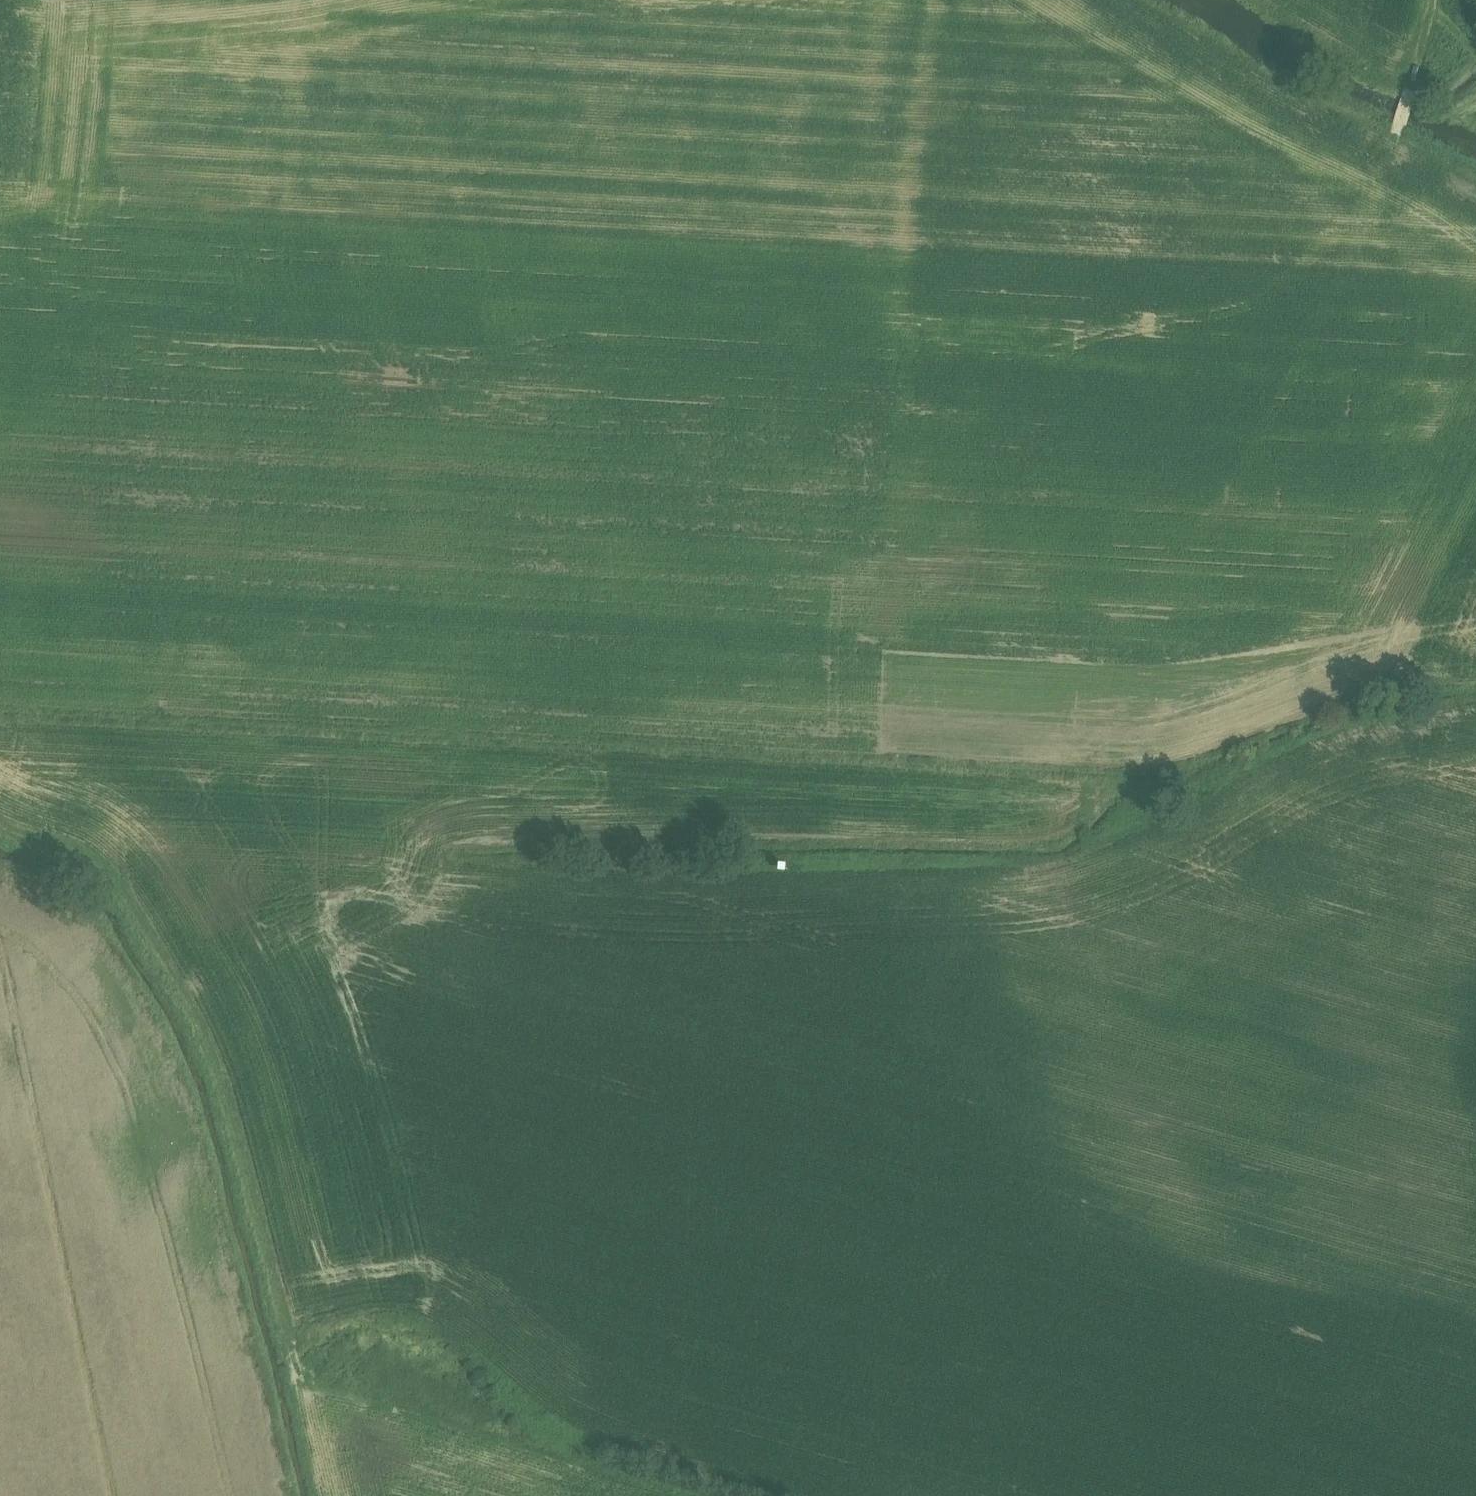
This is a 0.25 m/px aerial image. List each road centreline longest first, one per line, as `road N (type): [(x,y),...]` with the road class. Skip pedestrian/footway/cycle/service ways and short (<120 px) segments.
road 1 (track): [(1331,199),(1405,0)]

